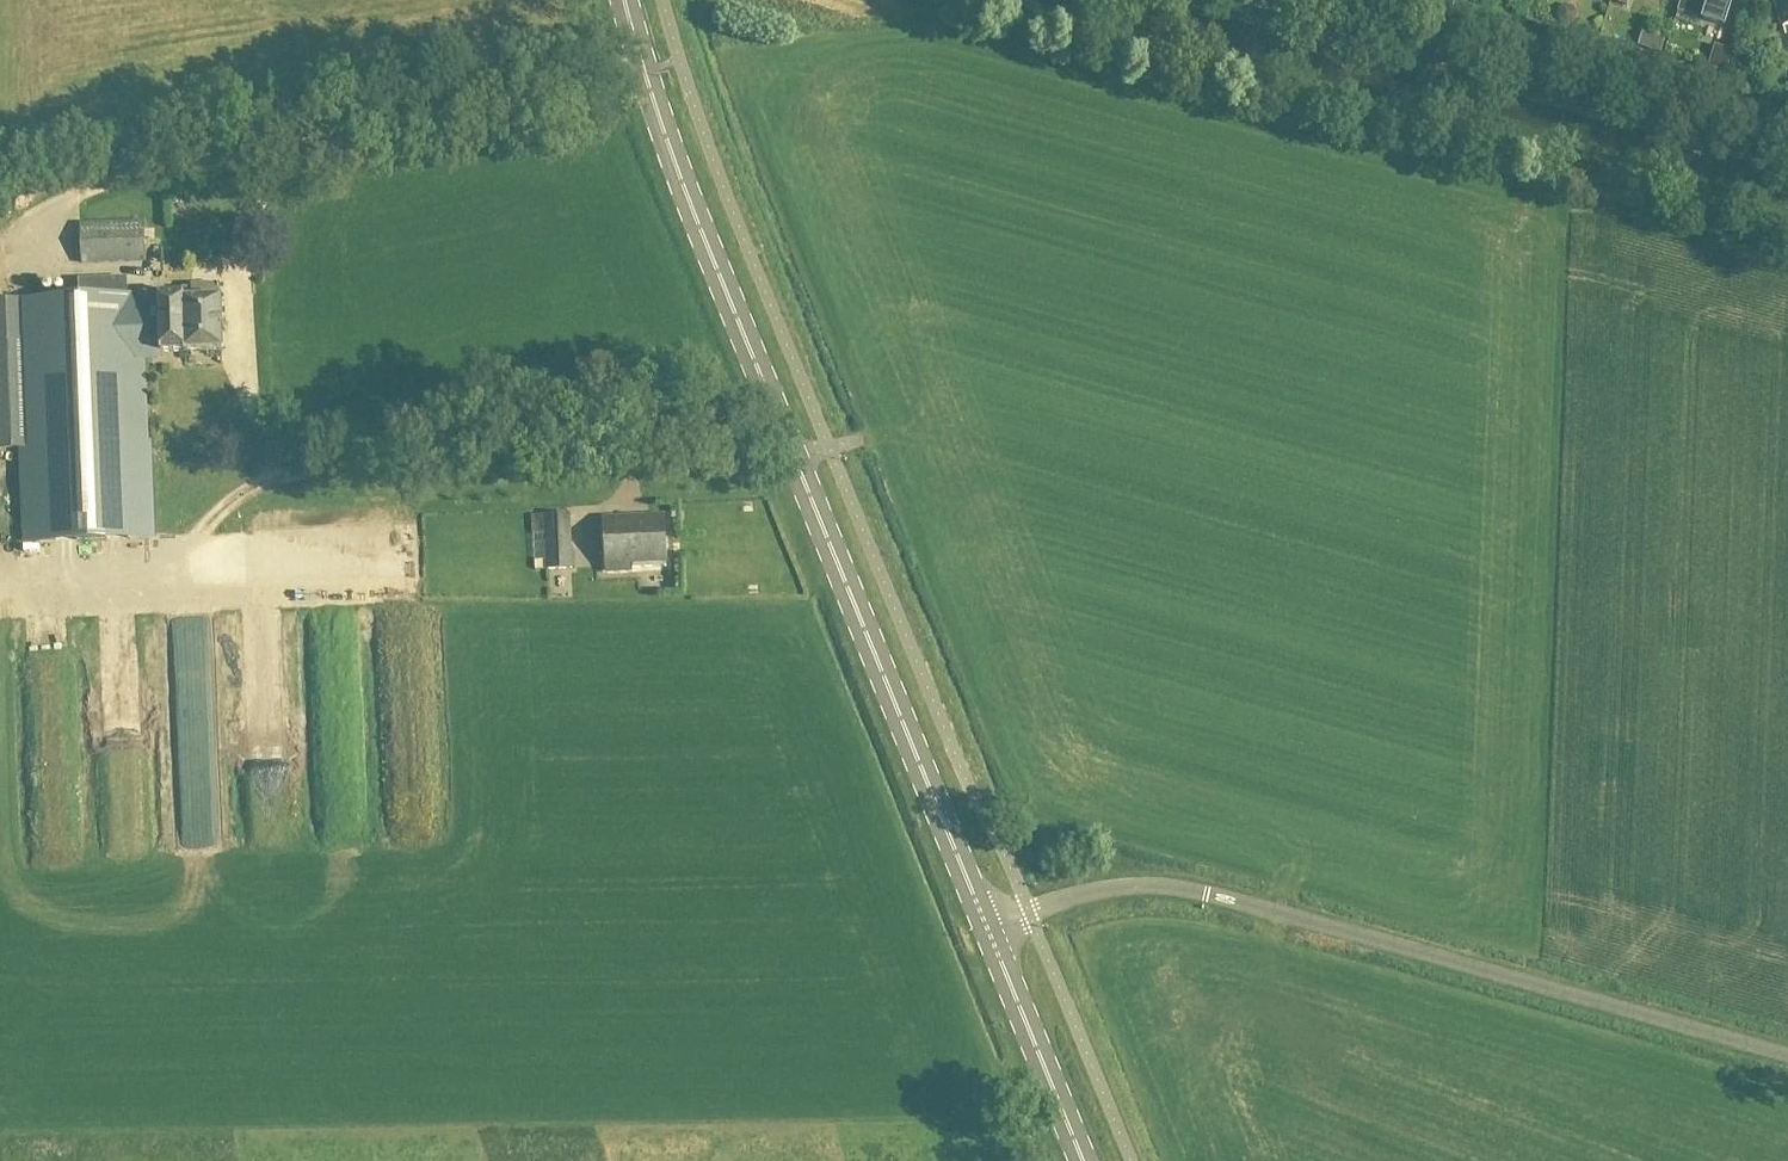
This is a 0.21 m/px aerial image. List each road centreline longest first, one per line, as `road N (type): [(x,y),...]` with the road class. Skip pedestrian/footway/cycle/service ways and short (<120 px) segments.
road 1 (secondary): [(984,929),(671,162),(622,0)]
road 2 (unclassified): [(1787,1064),(1206,898),(1129,889),(984,929)]
road 3 (track): [(315,134),(87,190),(0,252)]
road 4 (secondary): [(1081,1160),(984,929)]
road 5 (track): [(243,281),(52,274),(0,259)]

